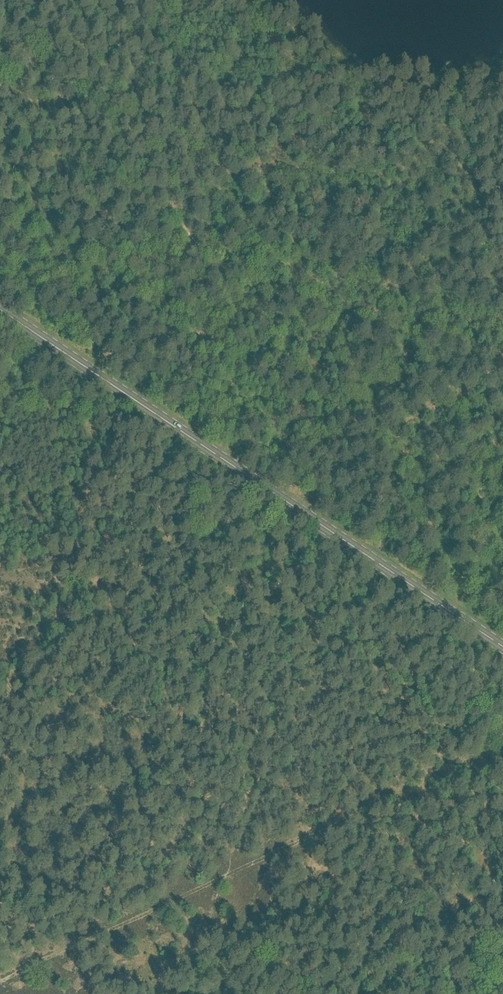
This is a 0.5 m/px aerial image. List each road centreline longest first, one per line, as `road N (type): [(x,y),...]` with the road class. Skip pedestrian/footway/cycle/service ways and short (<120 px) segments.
road 1 (primary): [(502,648),(0,310)]
road 2 (track): [(0,983),(405,792)]

